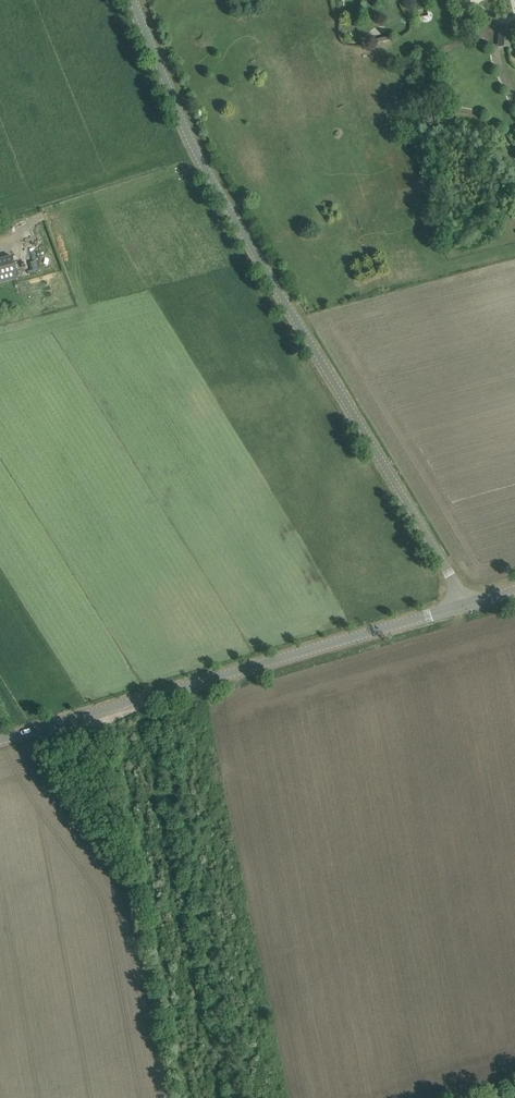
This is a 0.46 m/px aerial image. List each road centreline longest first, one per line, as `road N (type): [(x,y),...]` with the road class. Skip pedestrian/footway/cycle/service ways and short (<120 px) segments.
road 1 (unclassified): [(463,605),(193,144),(133,0)]
road 2 (unclassified): [(0,740),(463,605)]

